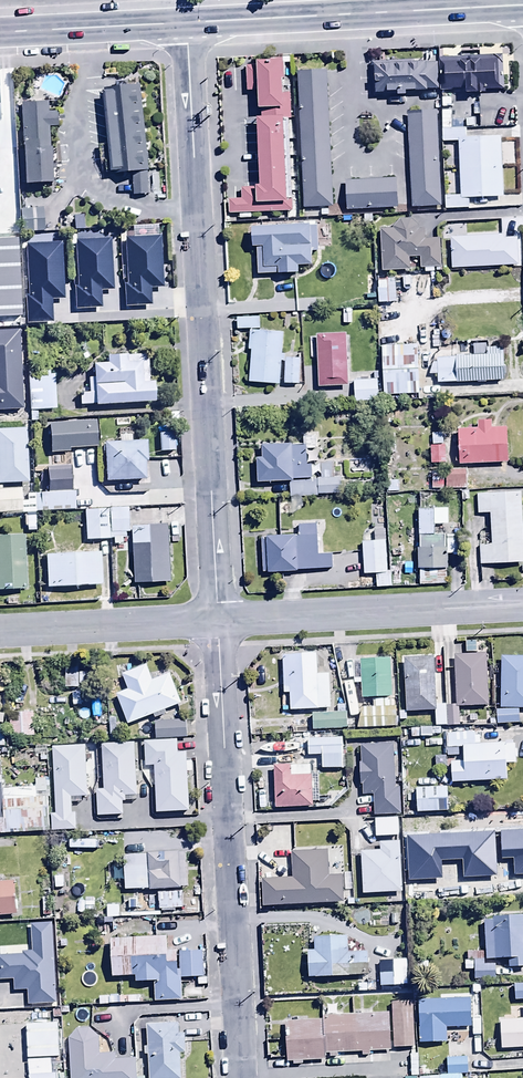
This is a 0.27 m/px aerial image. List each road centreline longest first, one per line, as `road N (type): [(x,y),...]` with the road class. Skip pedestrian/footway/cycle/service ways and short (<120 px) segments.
road 1 (residential): [(217,623),(185,23)]
road 2 (residential): [(241,1077),(217,623)]
road 3 (trunk): [(522,6),(185,23)]
road 4 (residential): [(217,623),(522,607)]
road 5 (residential): [(0,635),(217,623)]
road 6 (trunk): [(185,23),(0,33)]

